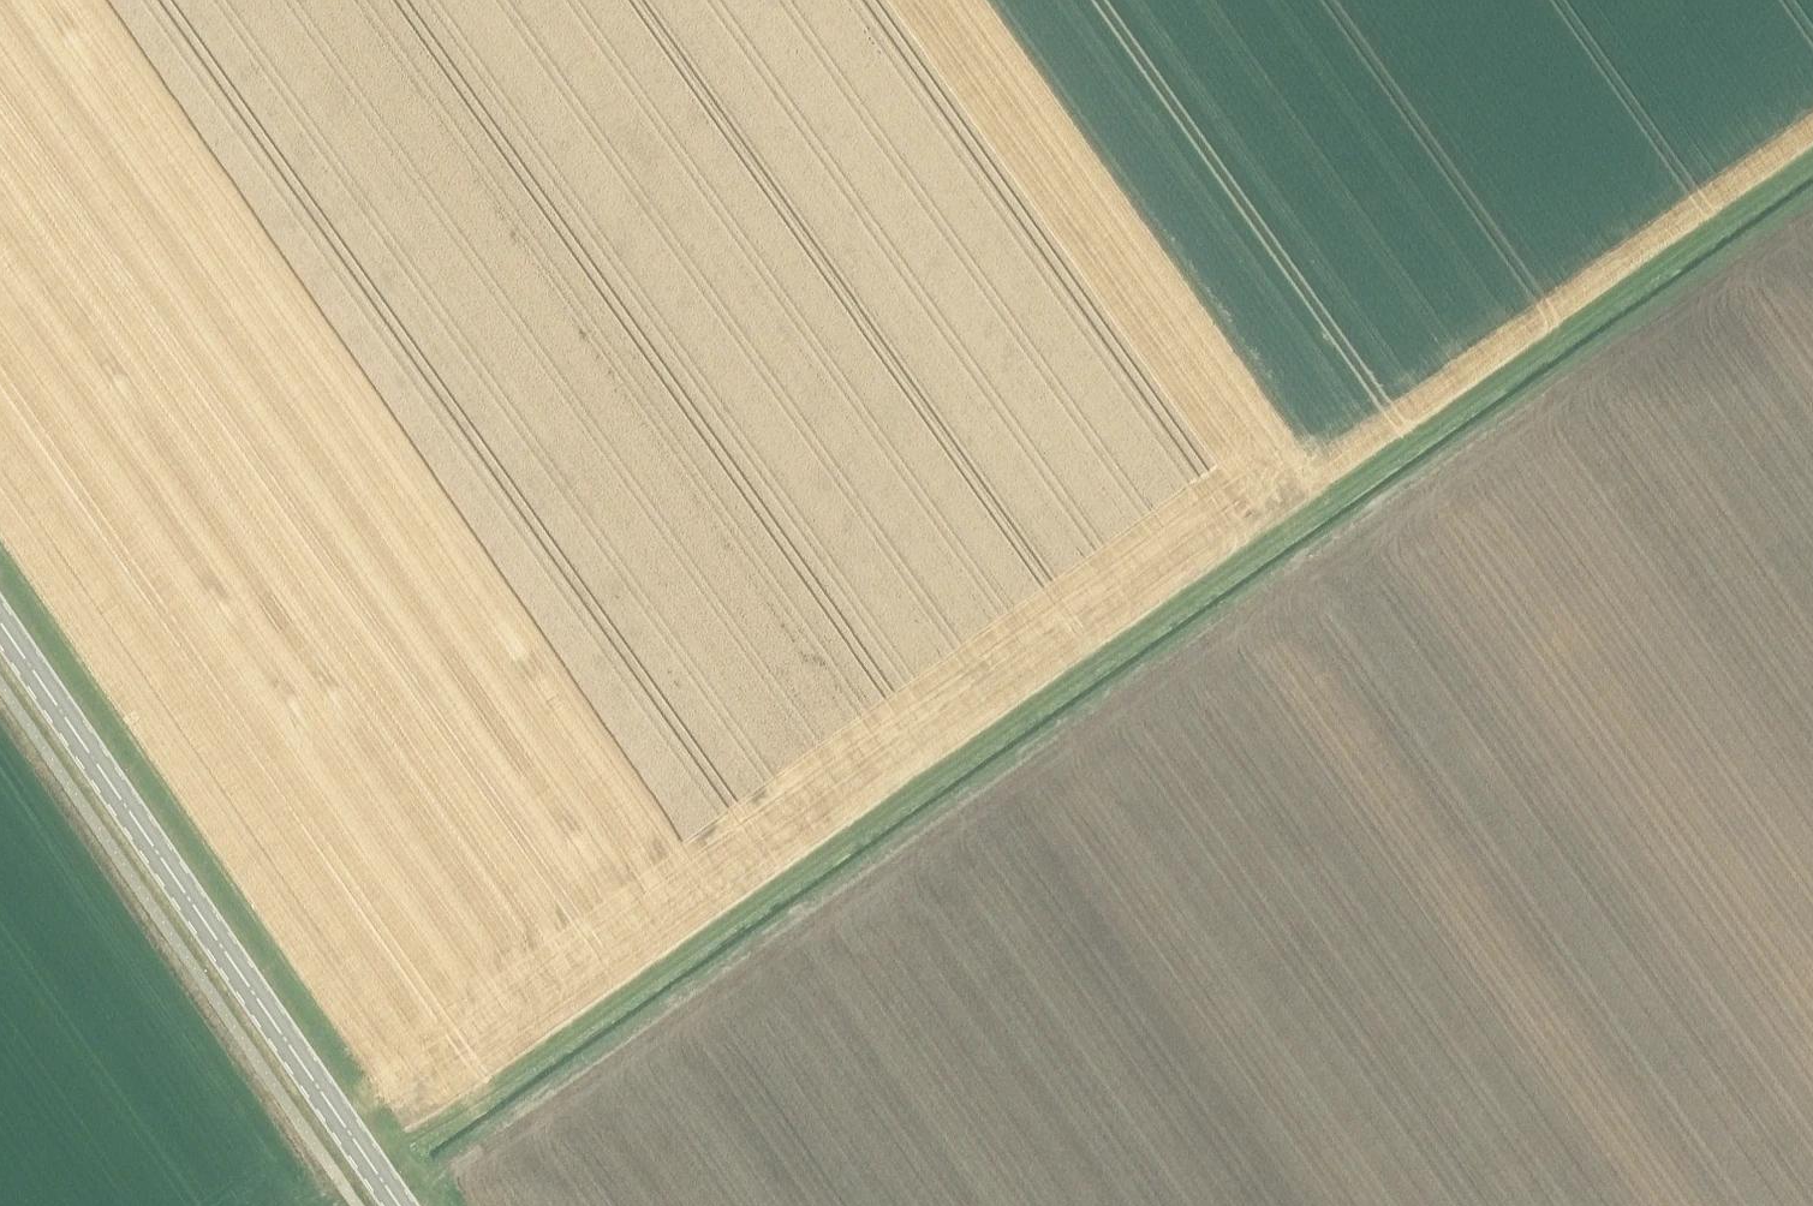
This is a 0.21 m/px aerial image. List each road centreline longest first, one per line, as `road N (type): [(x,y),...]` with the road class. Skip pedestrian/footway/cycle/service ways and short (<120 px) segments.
road 1 (secondary): [(397,1205),(0,631)]

